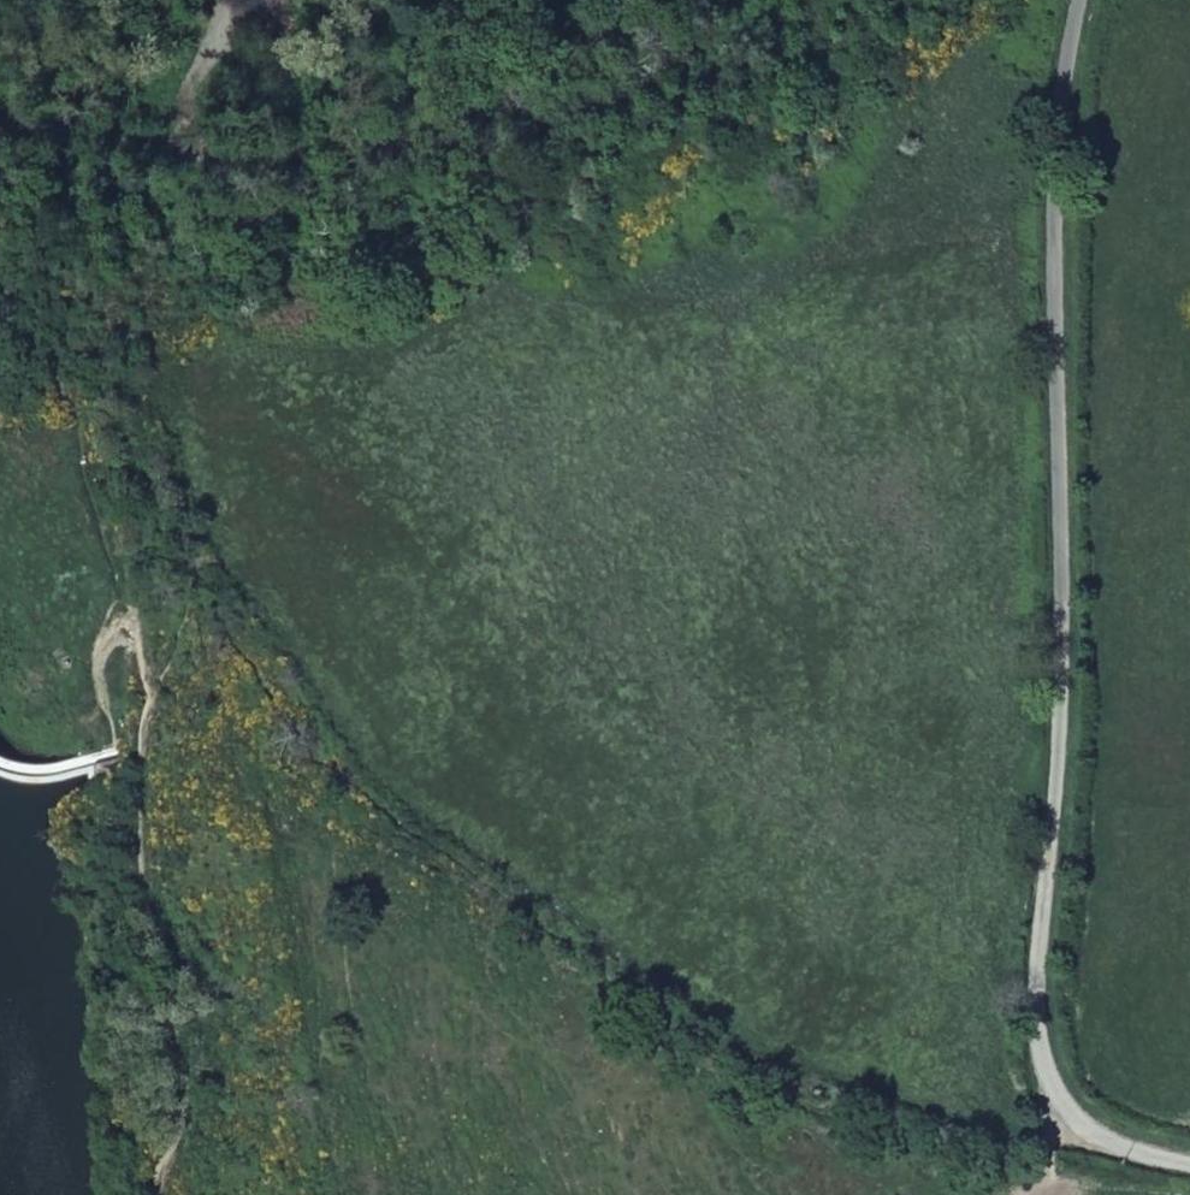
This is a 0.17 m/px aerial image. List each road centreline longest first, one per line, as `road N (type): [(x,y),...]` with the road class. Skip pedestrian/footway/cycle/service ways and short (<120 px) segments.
road 1 (unclassified): [(1077,0),(1059,201),(1063,526),(1041,1051),(1054,1094),(1087,1132),(1189,1164)]
road 2 (unclassified): [(0,95),(178,132),(312,136),(394,126),(477,104),(591,46),(657,0)]

